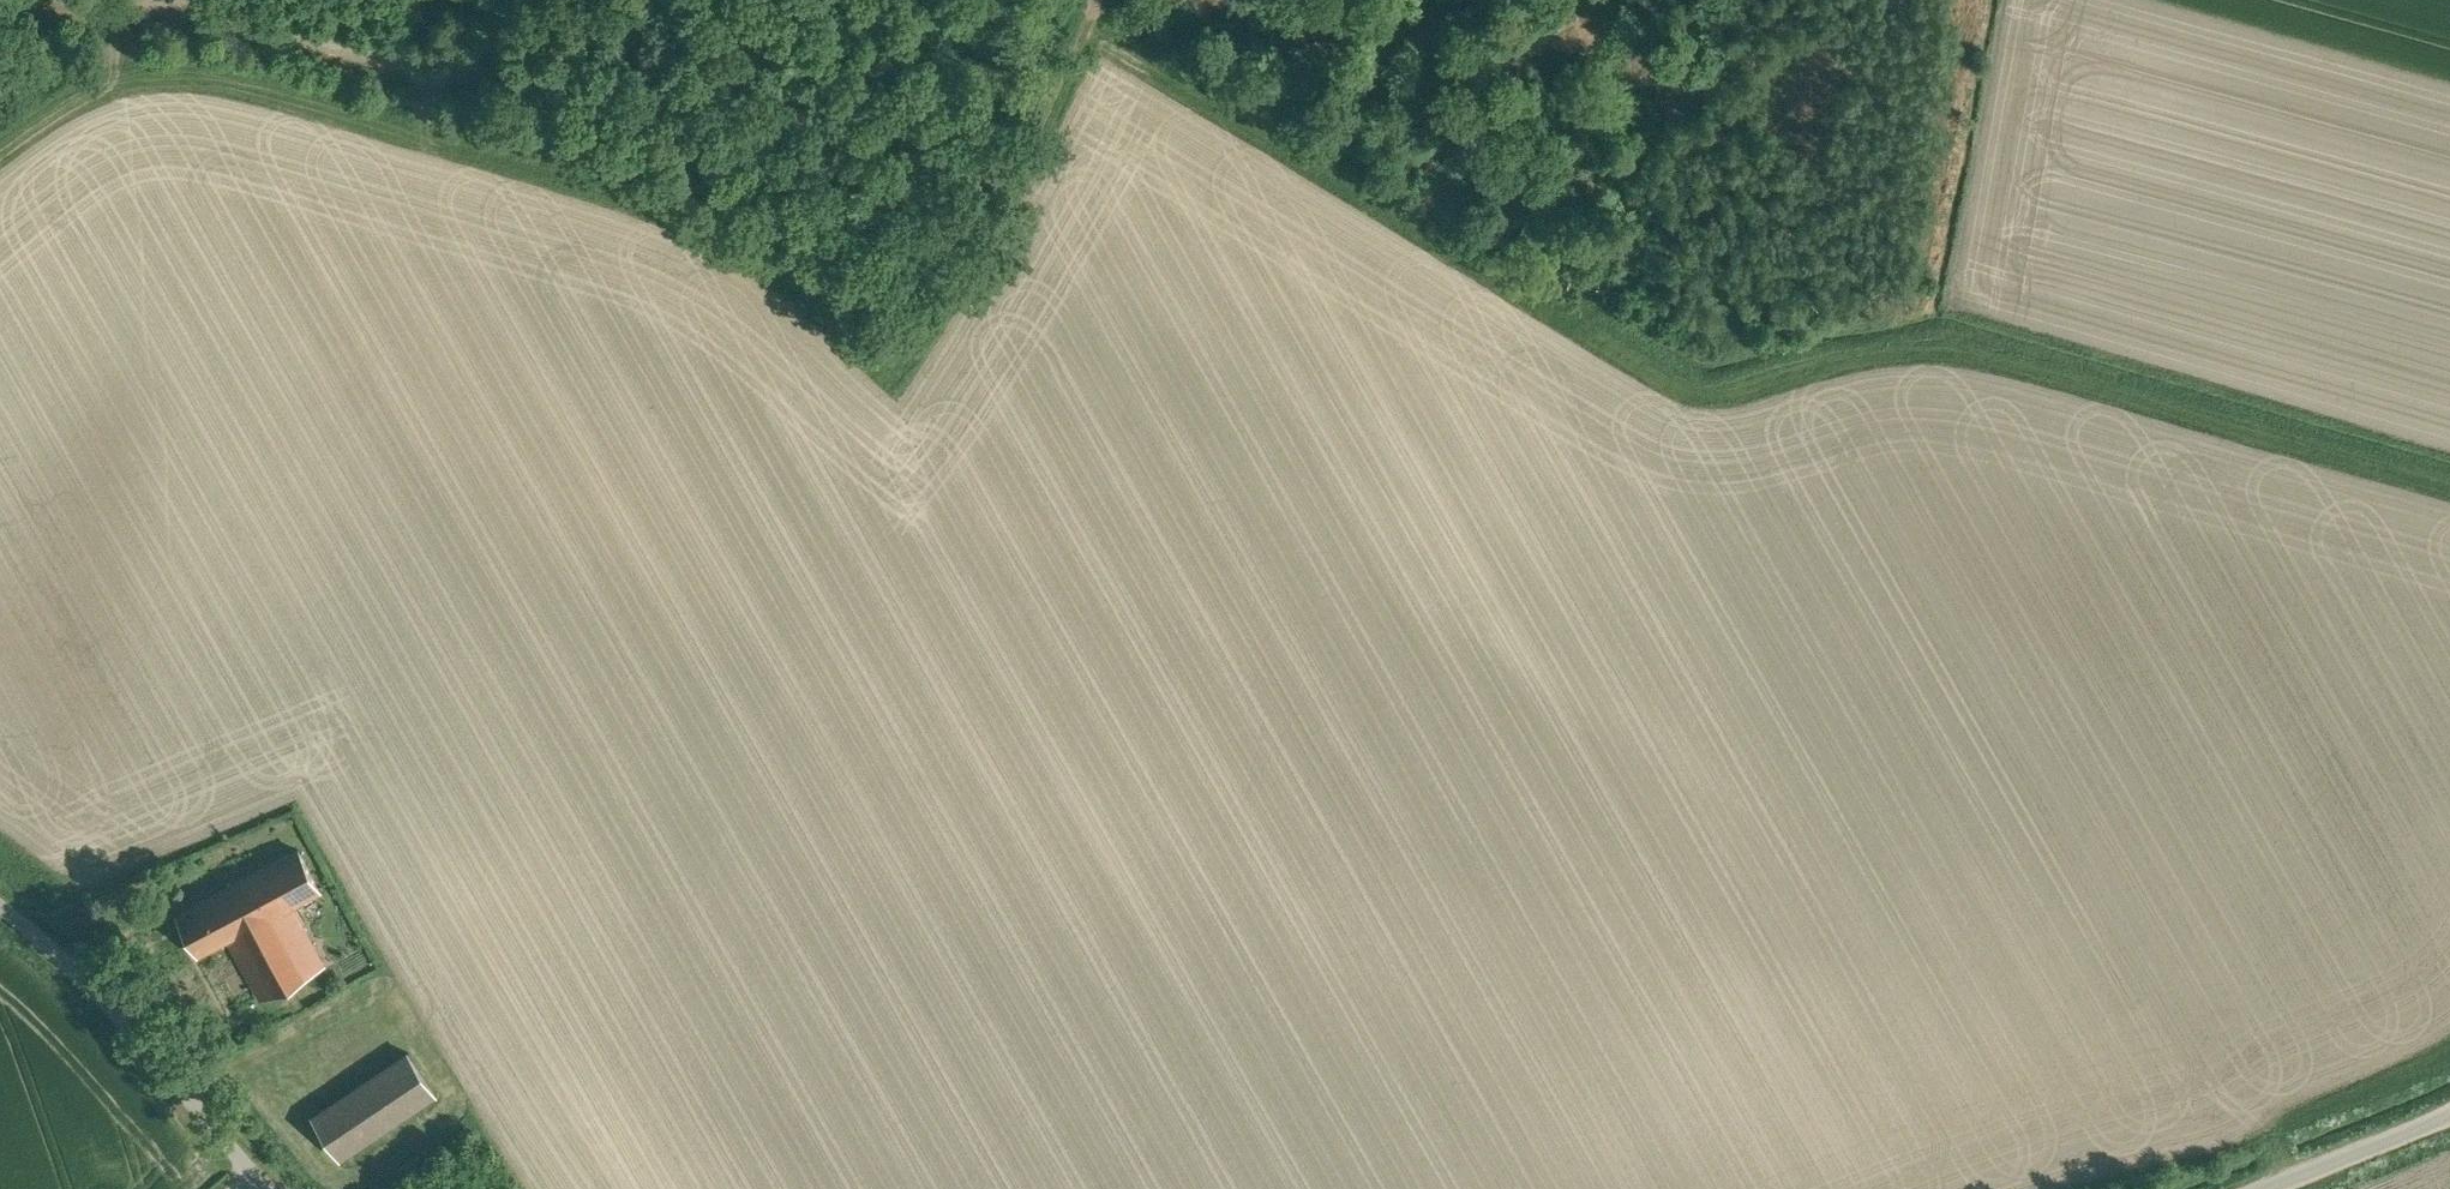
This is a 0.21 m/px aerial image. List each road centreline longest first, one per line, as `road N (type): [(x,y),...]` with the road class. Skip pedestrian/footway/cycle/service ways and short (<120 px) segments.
road 1 (unclassified): [(265,1188),(72,969),(0,905)]
road 2 (unclassified): [(2449,1119),(2272,1188)]

